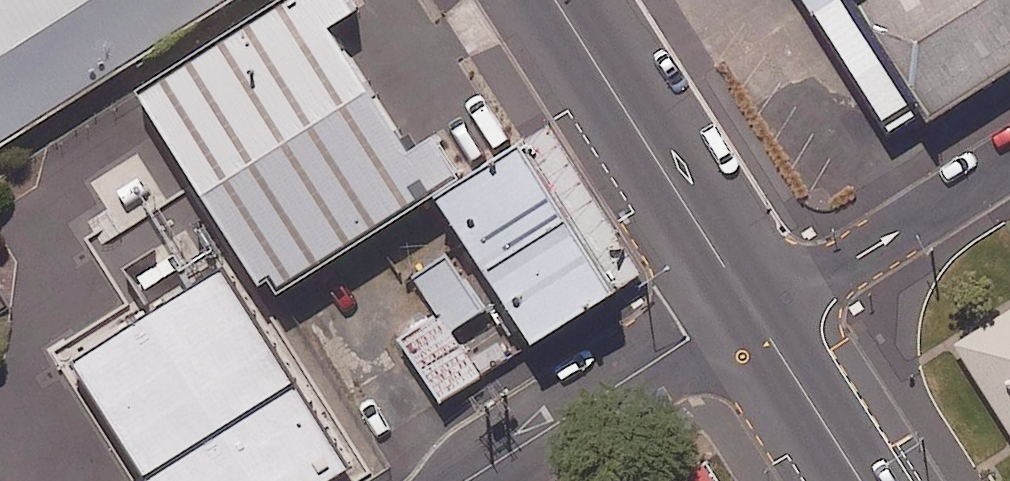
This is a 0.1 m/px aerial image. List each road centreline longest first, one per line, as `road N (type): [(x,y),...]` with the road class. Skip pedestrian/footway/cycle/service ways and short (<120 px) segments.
road 1 (secondary): [(556,0),(750,308)]
road 2 (residential): [(750,308),(466,480)]
road 3 (unclassified): [(750,308),(830,272),(1009,161)]
road 4 (secondary): [(750,308),(864,480)]

